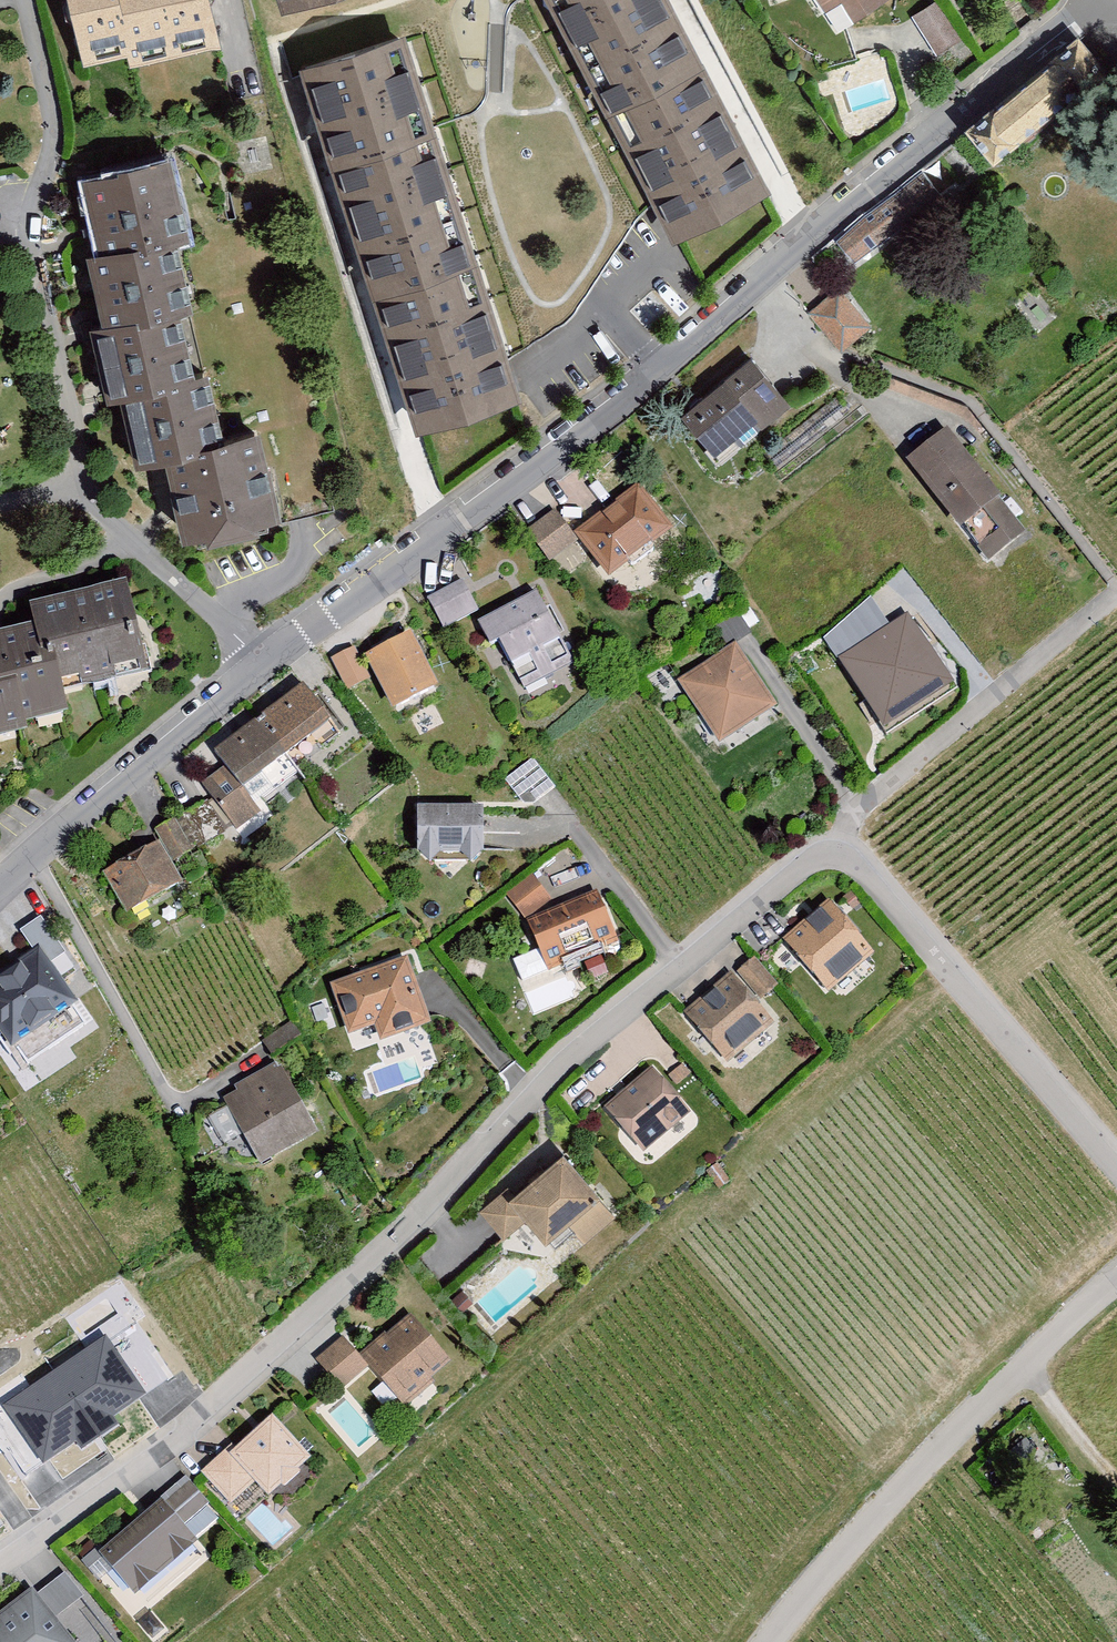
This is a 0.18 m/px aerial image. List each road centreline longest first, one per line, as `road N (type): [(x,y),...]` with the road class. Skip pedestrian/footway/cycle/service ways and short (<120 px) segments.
road 1 (residential): [(34,1539),(226,1392),(565,1061),(793,870),(825,852),(852,861),(1116,1163)]
road 2 (residential): [(1105,0),(627,406),(262,669)]
road 3 (residential): [(775,1641),(1040,1363),(1116,1297)]
road 4 (residential): [(20,0),(51,151),(33,243),(76,436)]
road 5 (residential): [(262,669),(0,886)]
road 6 (residential): [(262,669),(81,490),(81,472)]
road 7 (track): [(1116,1484),(1030,1373)]

